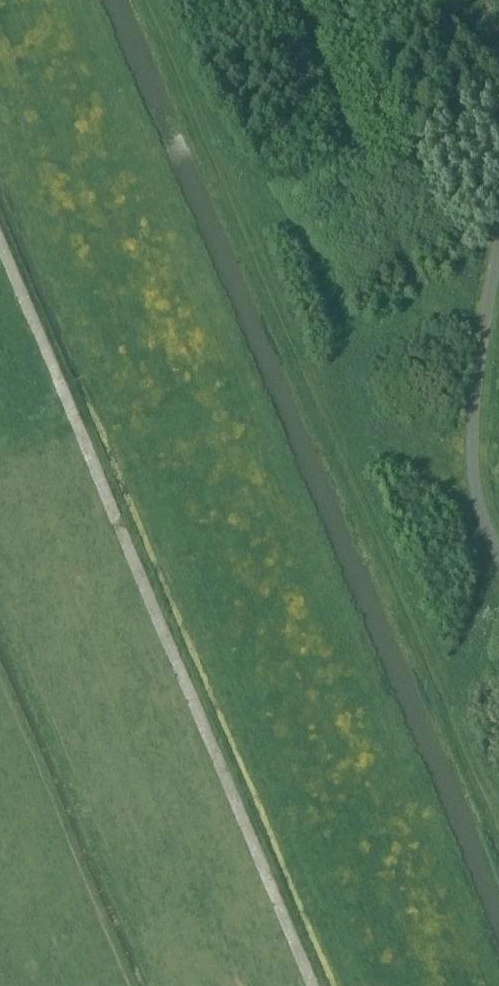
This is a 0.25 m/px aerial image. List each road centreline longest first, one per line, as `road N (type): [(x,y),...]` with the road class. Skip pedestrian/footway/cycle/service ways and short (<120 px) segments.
road 1 (track): [(313,985),(0,246)]

